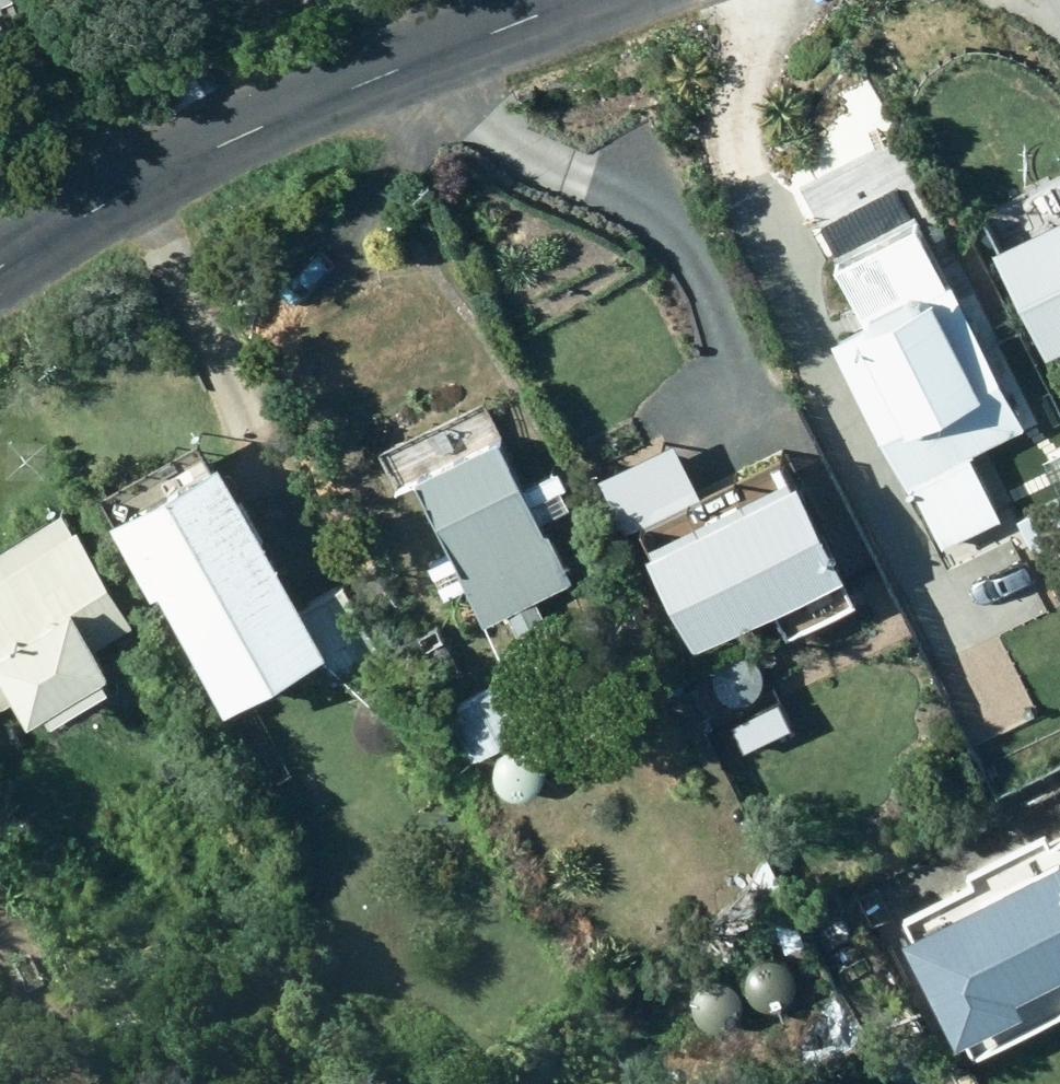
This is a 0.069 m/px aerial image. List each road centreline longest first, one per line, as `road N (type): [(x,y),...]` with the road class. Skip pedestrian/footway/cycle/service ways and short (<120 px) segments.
road 1 (tertiary): [(0,266),(200,155),(579,0)]

